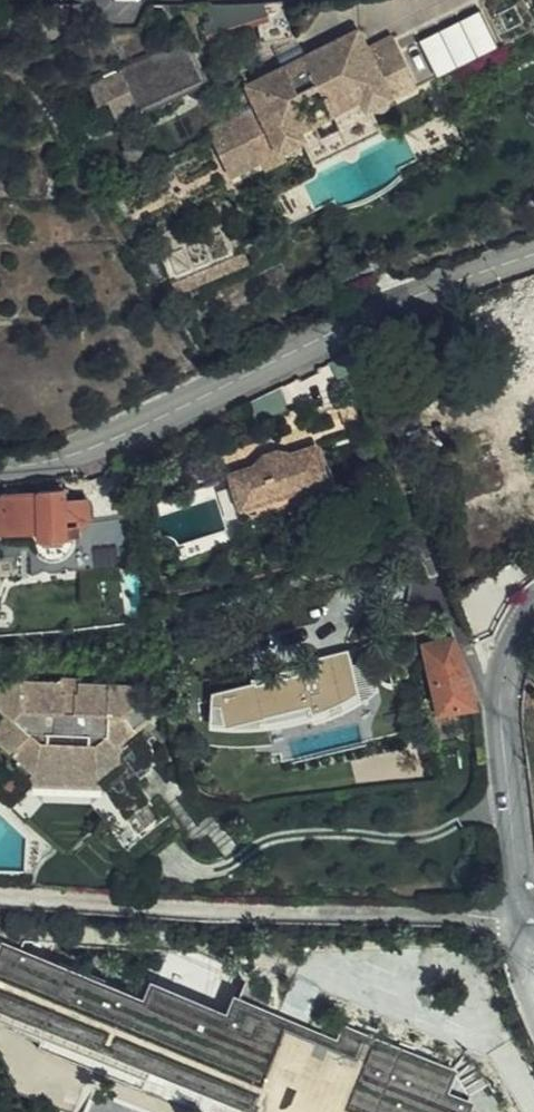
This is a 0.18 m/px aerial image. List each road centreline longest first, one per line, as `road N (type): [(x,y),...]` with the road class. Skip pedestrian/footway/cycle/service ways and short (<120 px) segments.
road 1 (tertiary): [(533,252),(437,287),(116,440),(36,466),(0,468)]
road 2 (residential): [(521,910),(193,912),(0,901)]
road 3 (residential): [(533,607),(514,646),(500,705),(521,910)]

